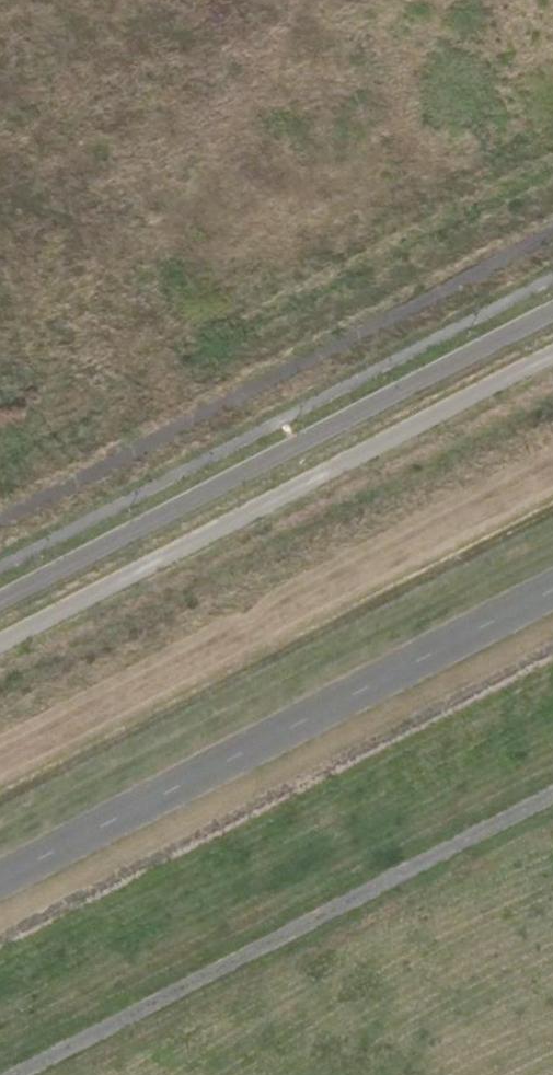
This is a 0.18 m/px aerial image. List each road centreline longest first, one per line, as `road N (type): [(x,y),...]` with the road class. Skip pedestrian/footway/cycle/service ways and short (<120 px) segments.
road 1 (track): [(552,647),(0,936)]
road 2 (track): [(29,1074),(552,800)]

